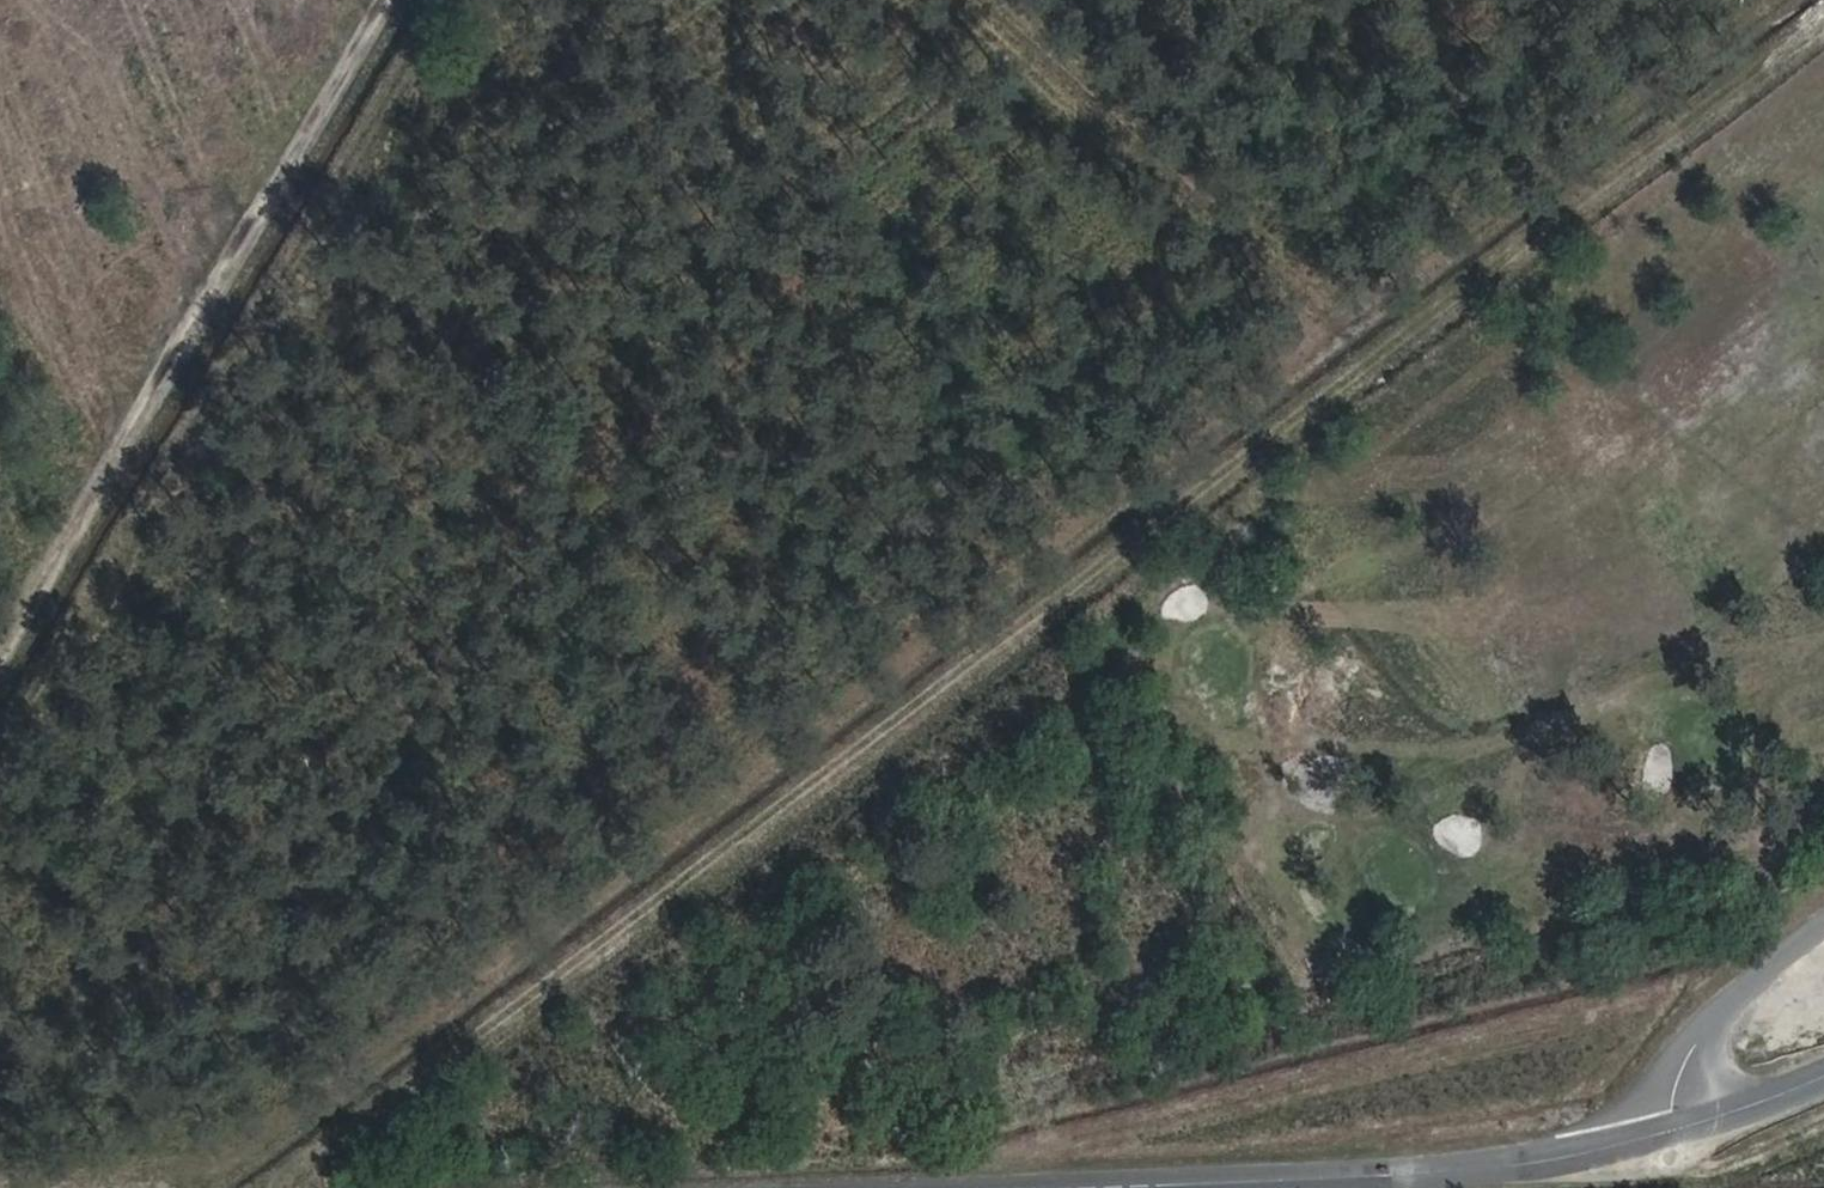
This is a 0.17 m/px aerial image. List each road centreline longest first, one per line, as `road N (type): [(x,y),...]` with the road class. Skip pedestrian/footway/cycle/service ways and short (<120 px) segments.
road 1 (track): [(1768,0),(201,1182),(58,1187)]
road 2 (track): [(275,1187),(1823,15)]
road 3 (track): [(0,748),(438,0)]
road 4 (track): [(392,0),(0,660)]
road 5 (tertiary): [(1001,1187),(1493,1164),(1672,1130)]
road 6 (track): [(966,0),(1327,333)]
road 7 (unclassified): [(1672,1130),(1694,1042),(1719,1009),(1823,922)]
road 8 (tertiary): [(1672,1130),(1823,1074)]

